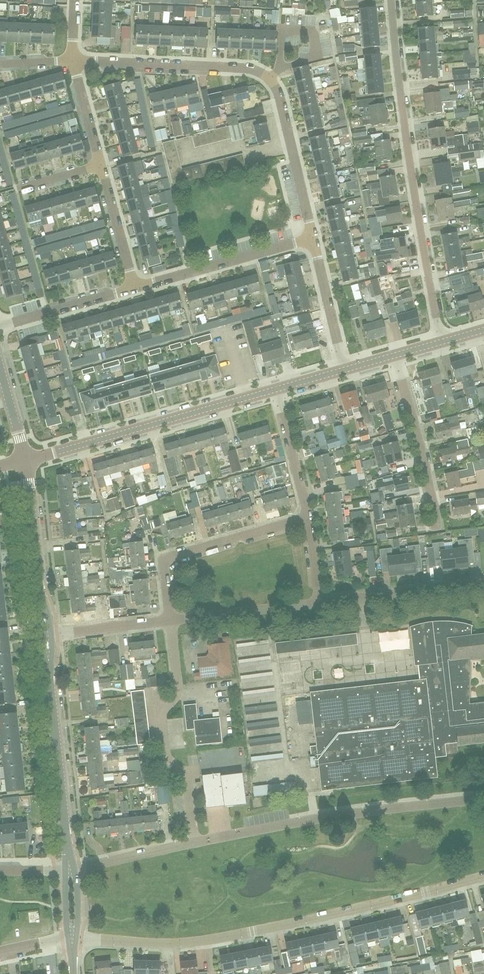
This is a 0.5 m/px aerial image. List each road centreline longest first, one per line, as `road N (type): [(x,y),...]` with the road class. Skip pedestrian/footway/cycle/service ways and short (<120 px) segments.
road 1 (residential): [(71,939),(149,945),(251,937),(483,876)]
road 2 (residential): [(312,238),(277,90),(264,73),(73,60)]
road 3 (residential): [(441,342),(392,0)]
road 4 (residential): [(191,844),(483,798)]
road 5 (tertiary): [(276,389),(25,457)]
road 6 (tertiary): [(68,868),(46,635)]
road 7 (residential): [(191,844),(185,784),(164,744),(166,709),(178,686),(171,619)]
road 8 (residential): [(171,619),(164,562),(308,517)]
road 9 (residential): [(134,286),(312,238)]
road 10 (tertiary): [(46,635),(25,457)]
road 11 (residential): [(438,520),(398,356)]
road 12 (residential): [(320,603),(483,585)]
road 13 (residential): [(171,619),(320,603)]
road 14 (residential): [(0,325),(134,286)]
road 15 (residential): [(347,370),(312,238)]
road 16 (residential): [(308,517),(276,389)]
road 17 (residential): [(134,286),(100,162)]
road 18 (residential): [(46,635),(171,619)]
road 19 (residential): [(68,868),(191,844)]

